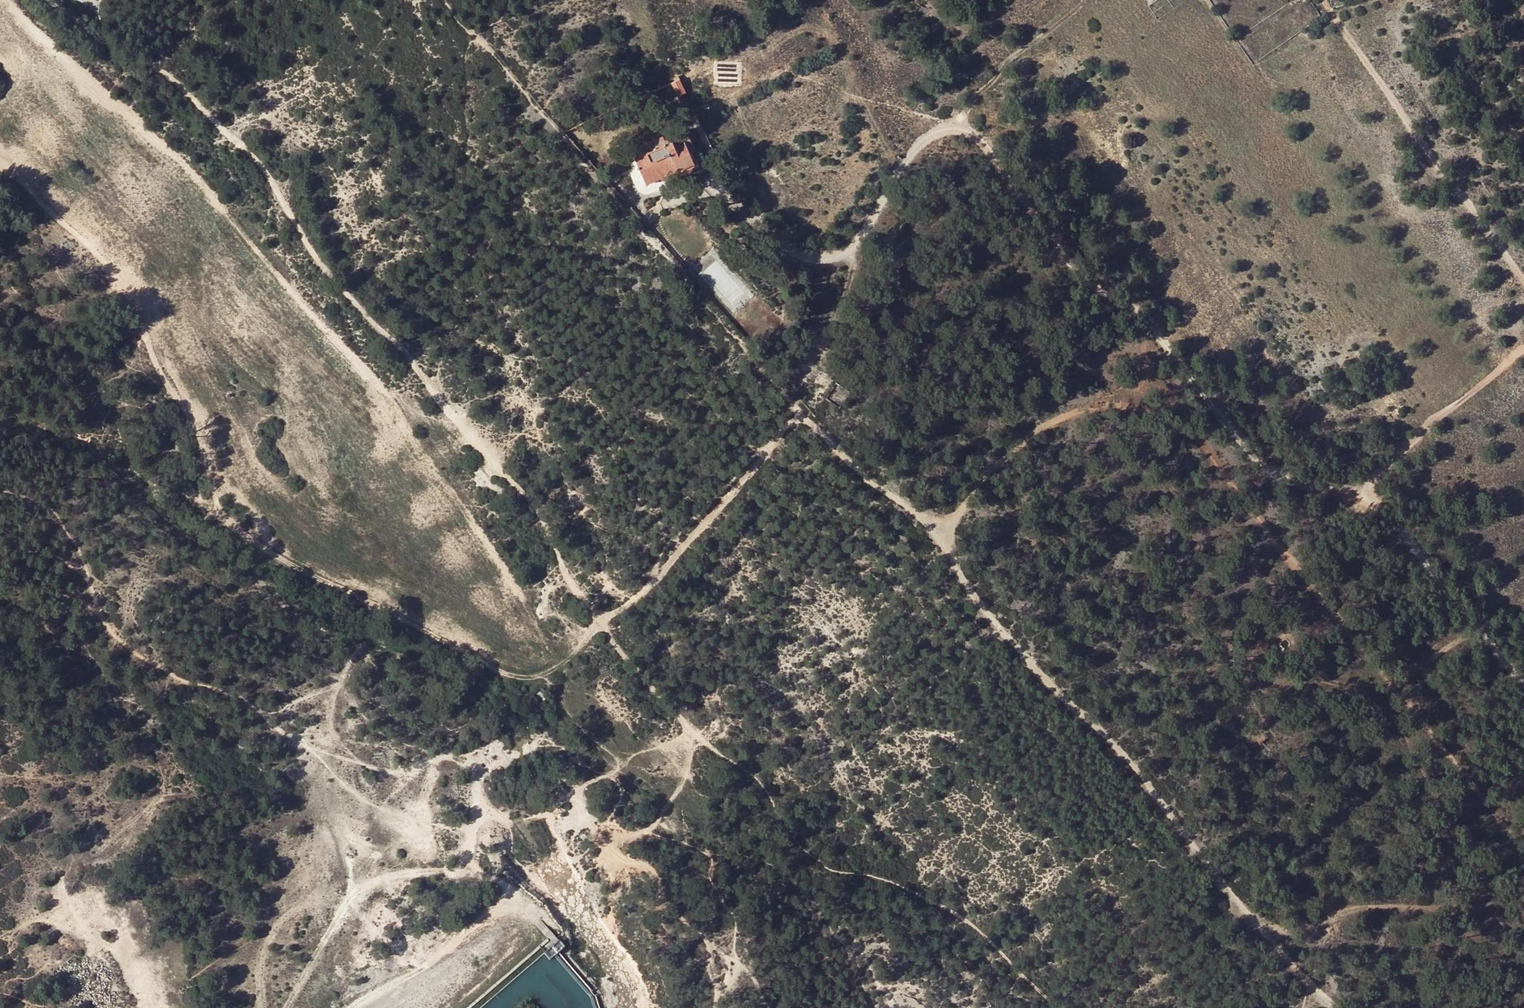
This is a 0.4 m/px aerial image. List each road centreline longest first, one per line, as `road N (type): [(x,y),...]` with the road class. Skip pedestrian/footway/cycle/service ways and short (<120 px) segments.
road 1 (track): [(475,31),(803,420),(932,524),(998,625),(1124,755),(1259,926),(1342,1007)]
road 2 (track): [(0,4),(201,181),(286,274),(407,417),(562,665)]
road 3 (track): [(0,168),(116,273),(205,426),(222,507),(280,550),(498,672),(550,672),(602,628)]
road 4 (track): [(939,536),(1009,451),(1053,421),(1103,400),(1160,411),(1223,468),(1523,850)]
road 5 (track): [(965,114),(1057,235),(1147,313),(1266,458),(1306,479),(1375,483),(1523,685)]
road 6 (track): [(569,582),(539,512),(308,252),(263,167),(155,67),(51,0)]
road 7 (track): [(612,618),(833,389),(833,326),(862,252)]
road 8 (track): [(261,1007),(262,964),(273,929),(386,877),(500,875),(559,929)]
road 9 (track): [(1326,0),(1523,276)]
road 10 (track): [(602,628),(704,739),(690,778),(649,831),(620,843)]
road 11 (track): [(1253,919),(1297,930),(1346,913),(1523,909)]
road 12 (track): [(965,114),(889,186),(862,252),(826,259),(786,241)]
road 13 (track): [(1523,354),(1375,483)]
road 14 (track): [(645,1007),(567,856)]
road 15 (track): [(620,843),(500,875)]

